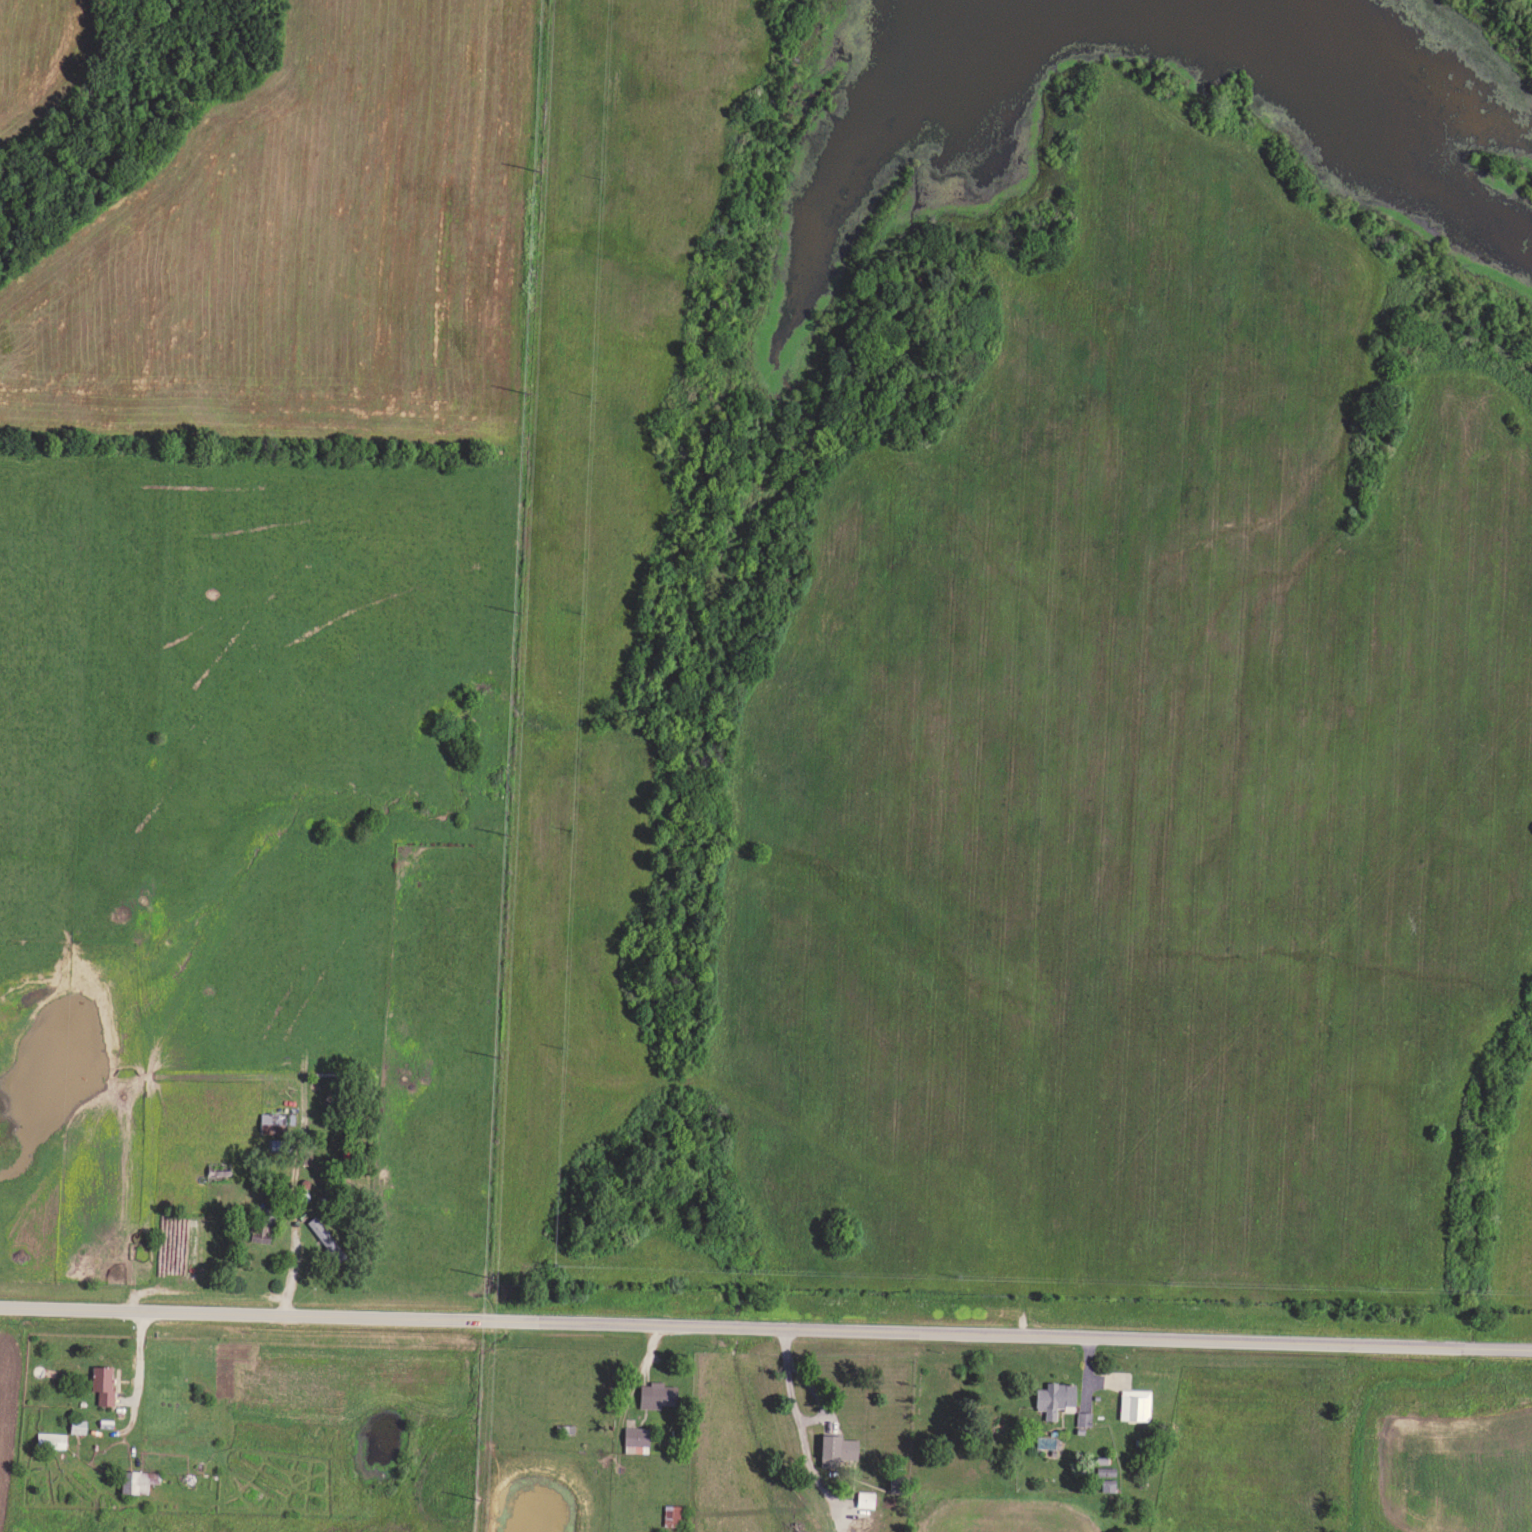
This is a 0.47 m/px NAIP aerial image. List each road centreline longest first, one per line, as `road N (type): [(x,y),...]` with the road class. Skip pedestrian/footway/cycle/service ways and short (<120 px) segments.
road 1 (secondary): [(1531,1348),(0,1305)]

